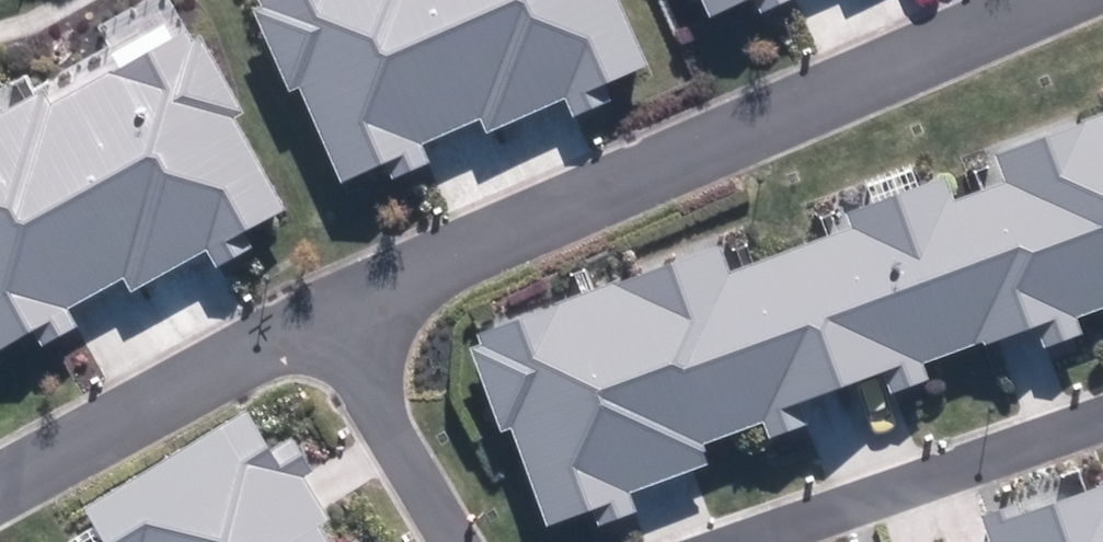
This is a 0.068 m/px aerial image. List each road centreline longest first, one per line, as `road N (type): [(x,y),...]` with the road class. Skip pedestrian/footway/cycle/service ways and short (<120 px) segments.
road 1 (residential): [(1054,0),(335,314)]
road 2 (residential): [(743,541),(1102,413)]
road 3 (residential): [(335,314),(0,492)]
road 4 (residential): [(335,314),(466,541)]

